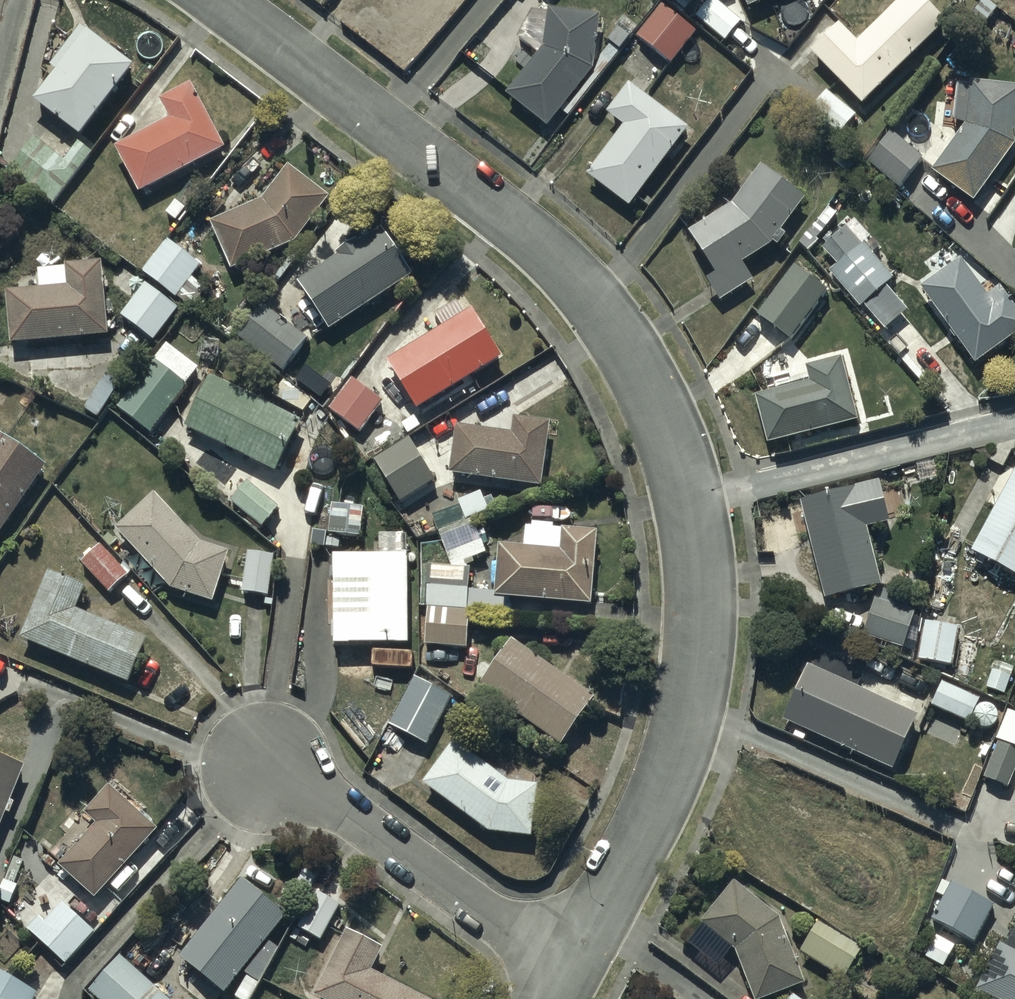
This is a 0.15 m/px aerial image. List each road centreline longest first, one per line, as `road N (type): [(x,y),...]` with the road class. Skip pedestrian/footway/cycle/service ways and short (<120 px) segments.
road 1 (residential): [(695,509),(653,391),(592,296),(216,0)]
road 2 (residential): [(580,965),(665,794),(692,697),(701,601),(695,509)]
road 3 (residential): [(259,759),(580,965)]
road 4 (residential): [(695,509),(1014,428)]

